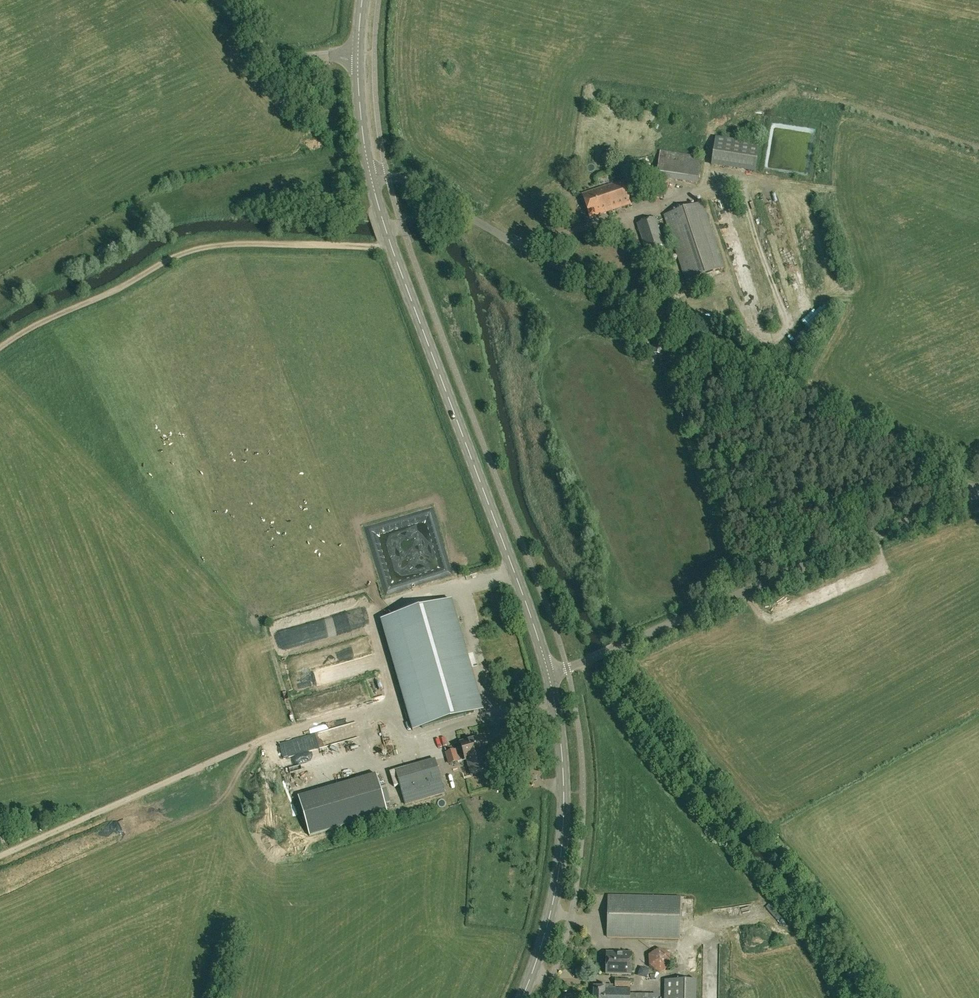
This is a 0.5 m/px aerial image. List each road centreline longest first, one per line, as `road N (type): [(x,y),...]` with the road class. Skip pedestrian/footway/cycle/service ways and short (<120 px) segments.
road 1 (unclassified): [(978,490),(409,182),(371,176)]
road 2 (unclassified): [(548,671),(978,490)]
road 3 (secondary): [(391,247),(548,671)]
road 4 (track): [(0,348),(194,248),(254,240),(391,247)]
road 5 (secondary): [(548,671),(561,746),(562,846),(521,997)]
road 6 (unclassified): [(358,53),(280,55),(223,0)]
road 7 (secondary): [(371,176),(358,53)]

